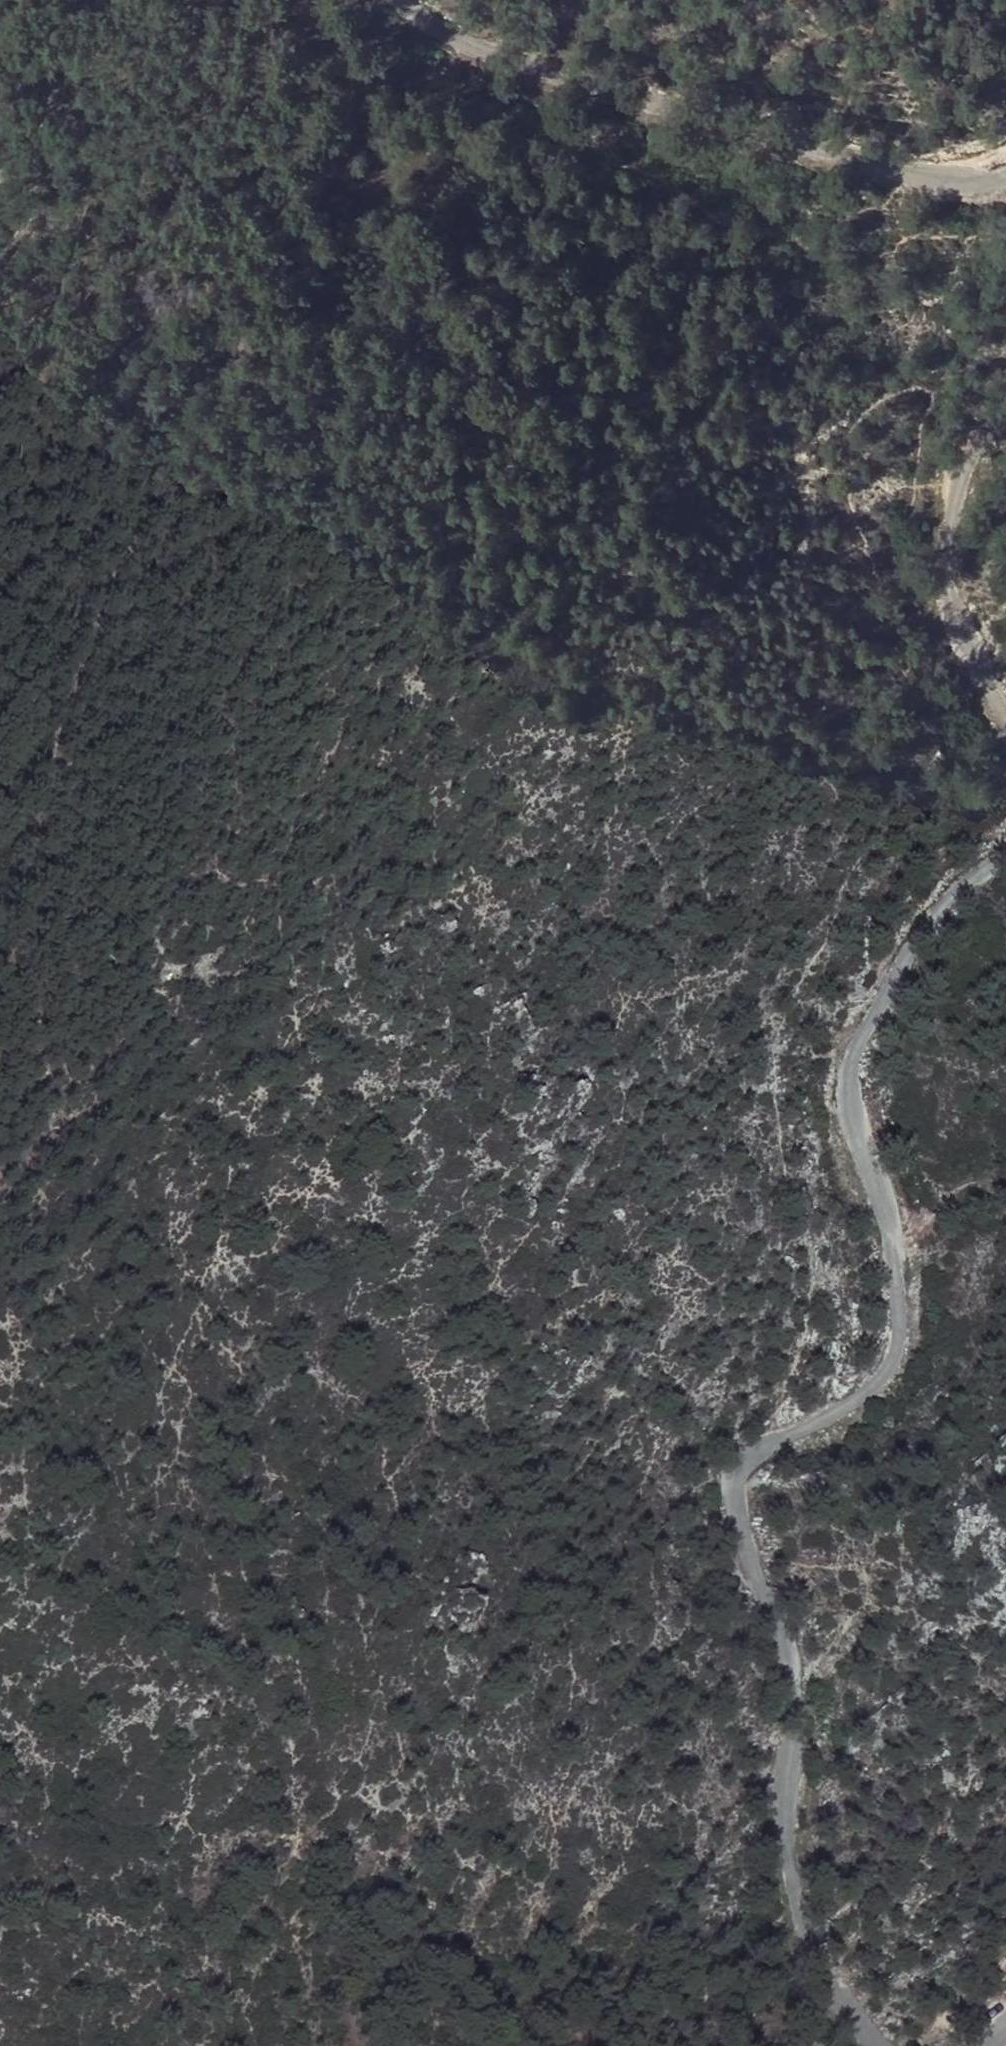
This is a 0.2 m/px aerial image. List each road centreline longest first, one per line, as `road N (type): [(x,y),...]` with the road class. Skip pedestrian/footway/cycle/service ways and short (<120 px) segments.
road 1 (tertiary): [(1005,850),(948,902),(911,952),(852,1064),(853,1118),(898,1294),(895,1349),(864,1389),(767,1437),(741,1467),(744,1514),(799,1692),(791,1856),(813,1948),(838,2003),(885,2045)]
road 2 (tertiary): [(402,0),(513,60),(929,173),(1005,177)]
road 3 (tertiary): [(1005,433),(966,492),(954,554),(961,615),(1005,707)]

